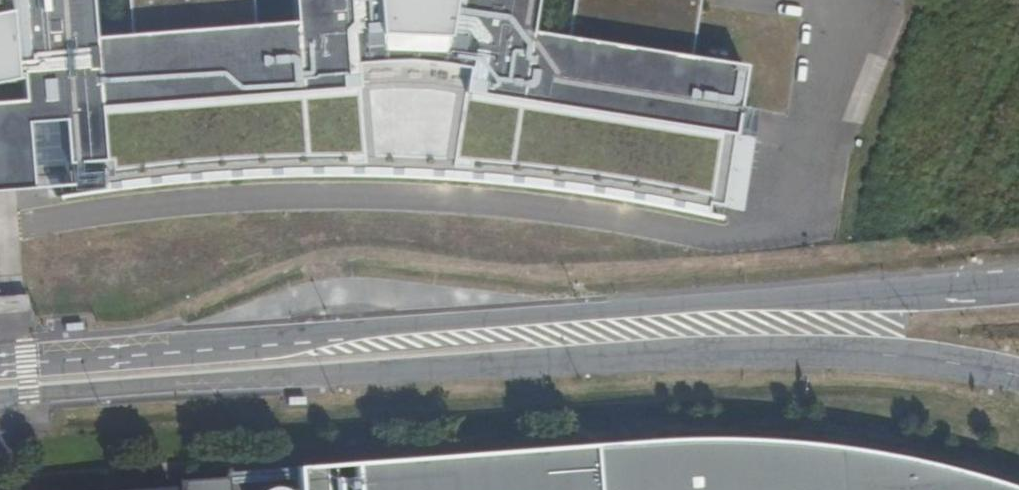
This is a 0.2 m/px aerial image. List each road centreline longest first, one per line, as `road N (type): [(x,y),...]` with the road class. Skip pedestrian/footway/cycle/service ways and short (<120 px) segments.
road 1 (secondary): [(0,398),(764,348),(1018,382)]
road 2 (secondary): [(1018,284),(0,369)]

